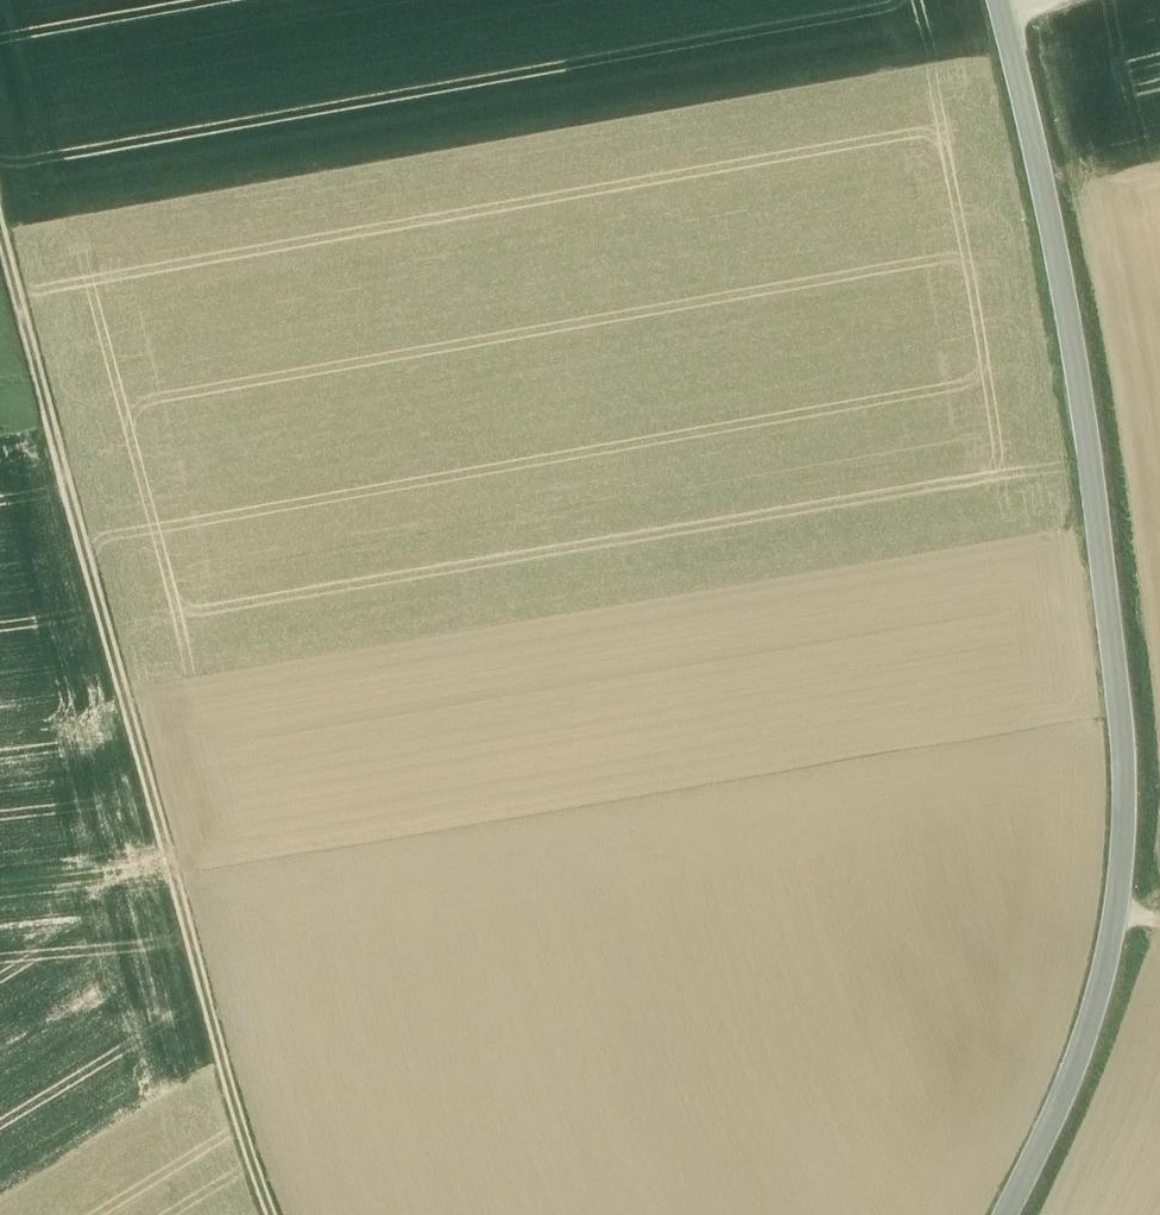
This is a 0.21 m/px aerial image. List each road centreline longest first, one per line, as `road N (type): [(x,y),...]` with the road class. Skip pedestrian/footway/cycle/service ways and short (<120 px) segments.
road 1 (tertiary): [(1001,0),(1067,296),(1126,767),(1124,847),(1106,965),(1076,1064),(1008,1214)]
road 2 (track): [(0,244),(284,1214)]
road 3 (track): [(185,863),(0,884)]

